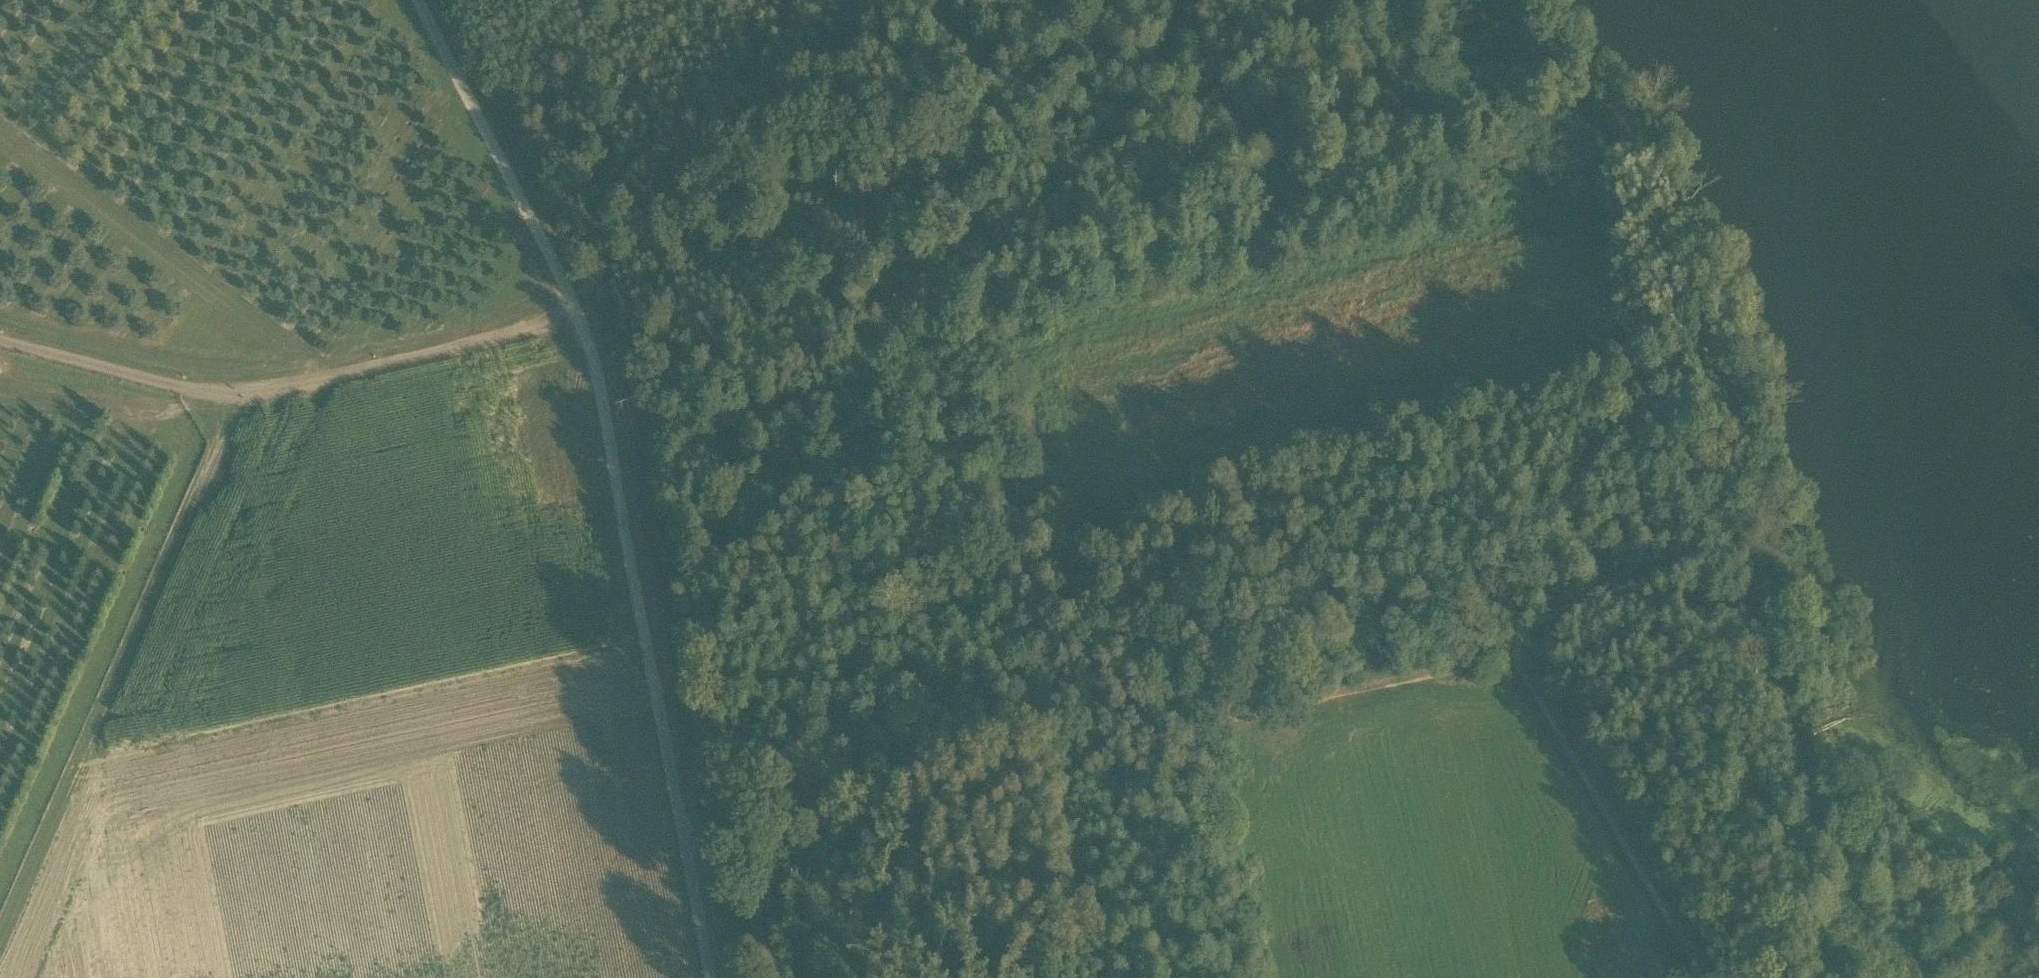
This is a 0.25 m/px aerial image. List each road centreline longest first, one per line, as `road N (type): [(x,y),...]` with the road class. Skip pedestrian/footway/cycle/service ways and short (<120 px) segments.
road 1 (track): [(710,977),(580,319),(415,0)]
road 2 (track): [(683,838),(1516,659)]
road 3 (track): [(580,319),(235,401),(0,341)]
road 4 (track): [(605,431),(750,429),(1014,358)]

